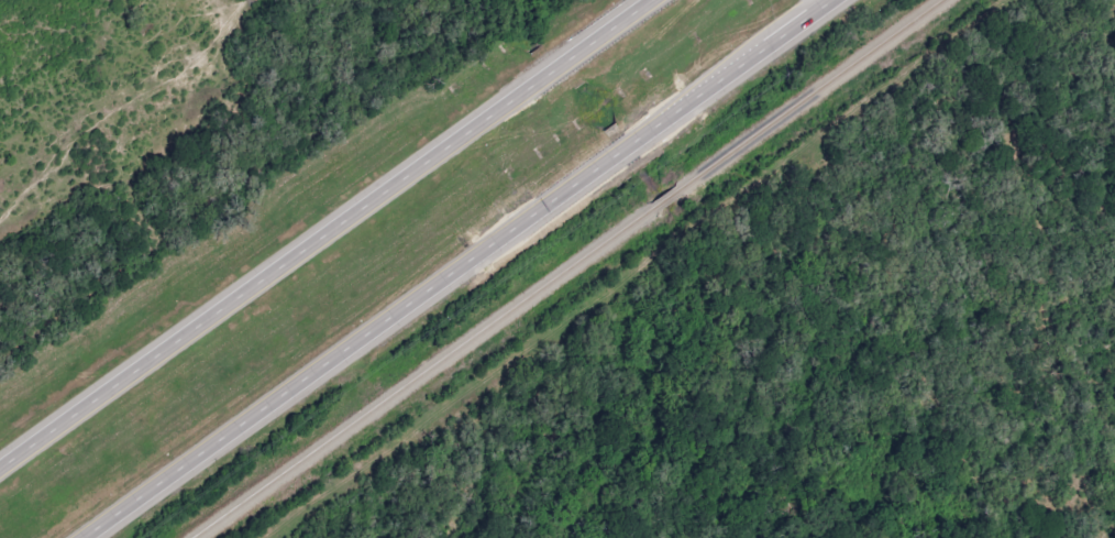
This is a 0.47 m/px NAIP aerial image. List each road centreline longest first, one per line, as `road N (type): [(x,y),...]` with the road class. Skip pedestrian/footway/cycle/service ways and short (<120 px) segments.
road 1 (trunk): [(88,537),(846,0)]
road 2 (trunk): [(657,0),(0,467)]

